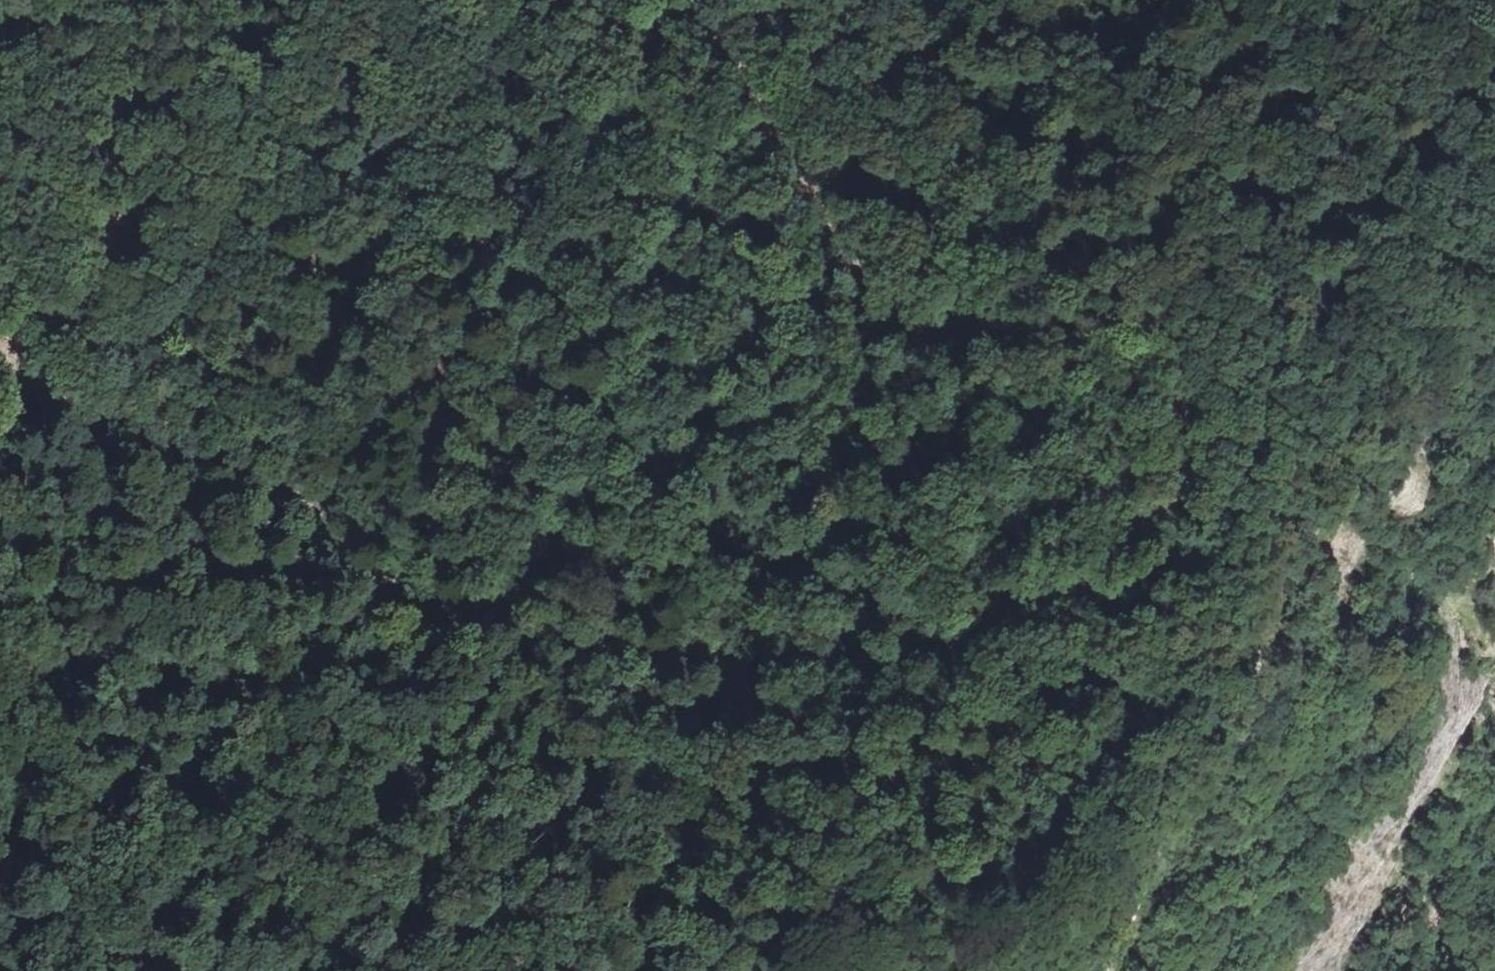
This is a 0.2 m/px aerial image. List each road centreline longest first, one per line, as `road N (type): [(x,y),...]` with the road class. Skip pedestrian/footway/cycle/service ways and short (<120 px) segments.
road 1 (track): [(717,0),(750,82),(885,280),(951,312),(1084,300),(1144,310),(1194,362),(1205,442),(1174,516),(1083,613),(907,672),(816,662)]
road 2 (track): [(499,642),(370,582),(306,516),(75,425),(0,346)]
road 3 (track): [(816,662),(689,665),(499,642)]

